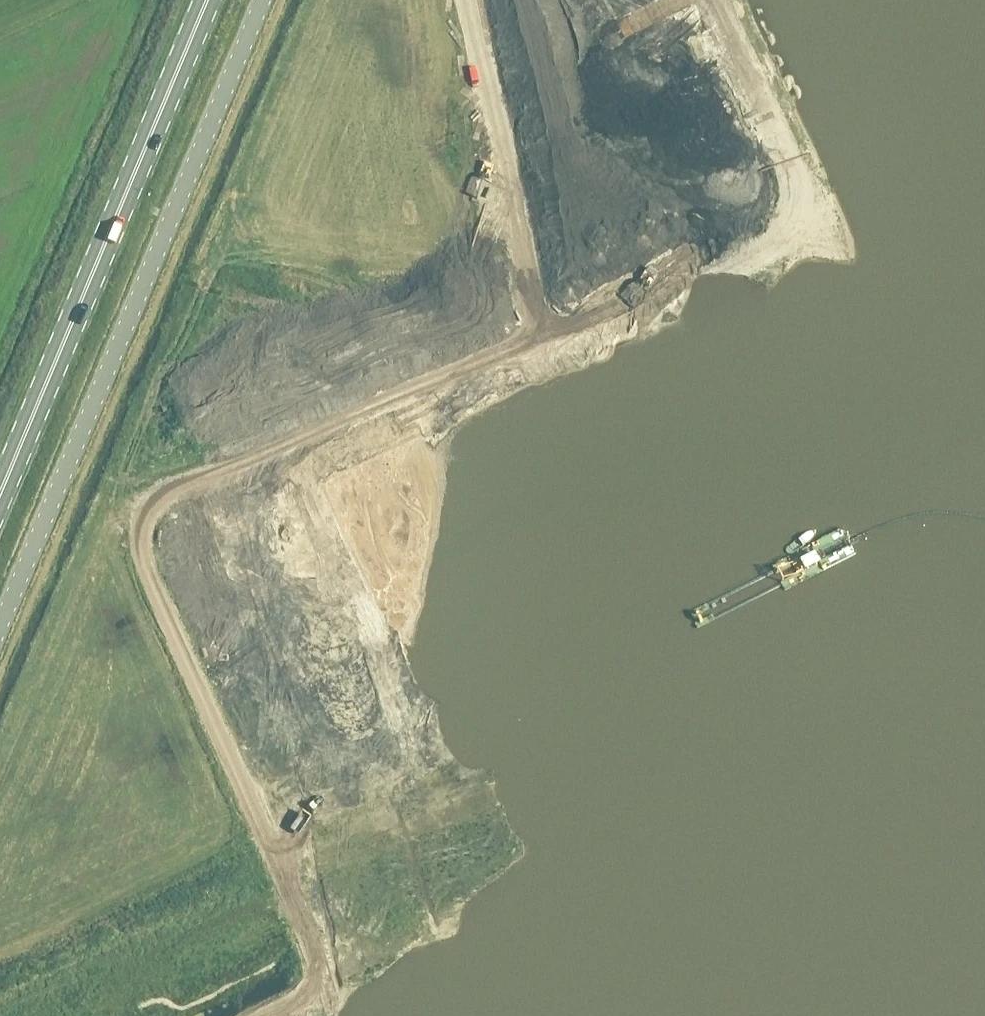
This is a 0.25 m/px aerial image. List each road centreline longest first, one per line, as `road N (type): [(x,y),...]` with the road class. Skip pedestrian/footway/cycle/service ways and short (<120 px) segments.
road 1 (track): [(537,339),(598,607),(595,633),(561,662),(477,706),(413,764),(364,792),(290,814),(253,806),(138,546),(161,501)]
road 2 (unclassified): [(0,624),(261,0)]
road 3 (primary): [(0,493),(207,0)]
road 4 (track): [(161,501),(537,339)]
road 5 (track): [(537,339),(470,0)]

